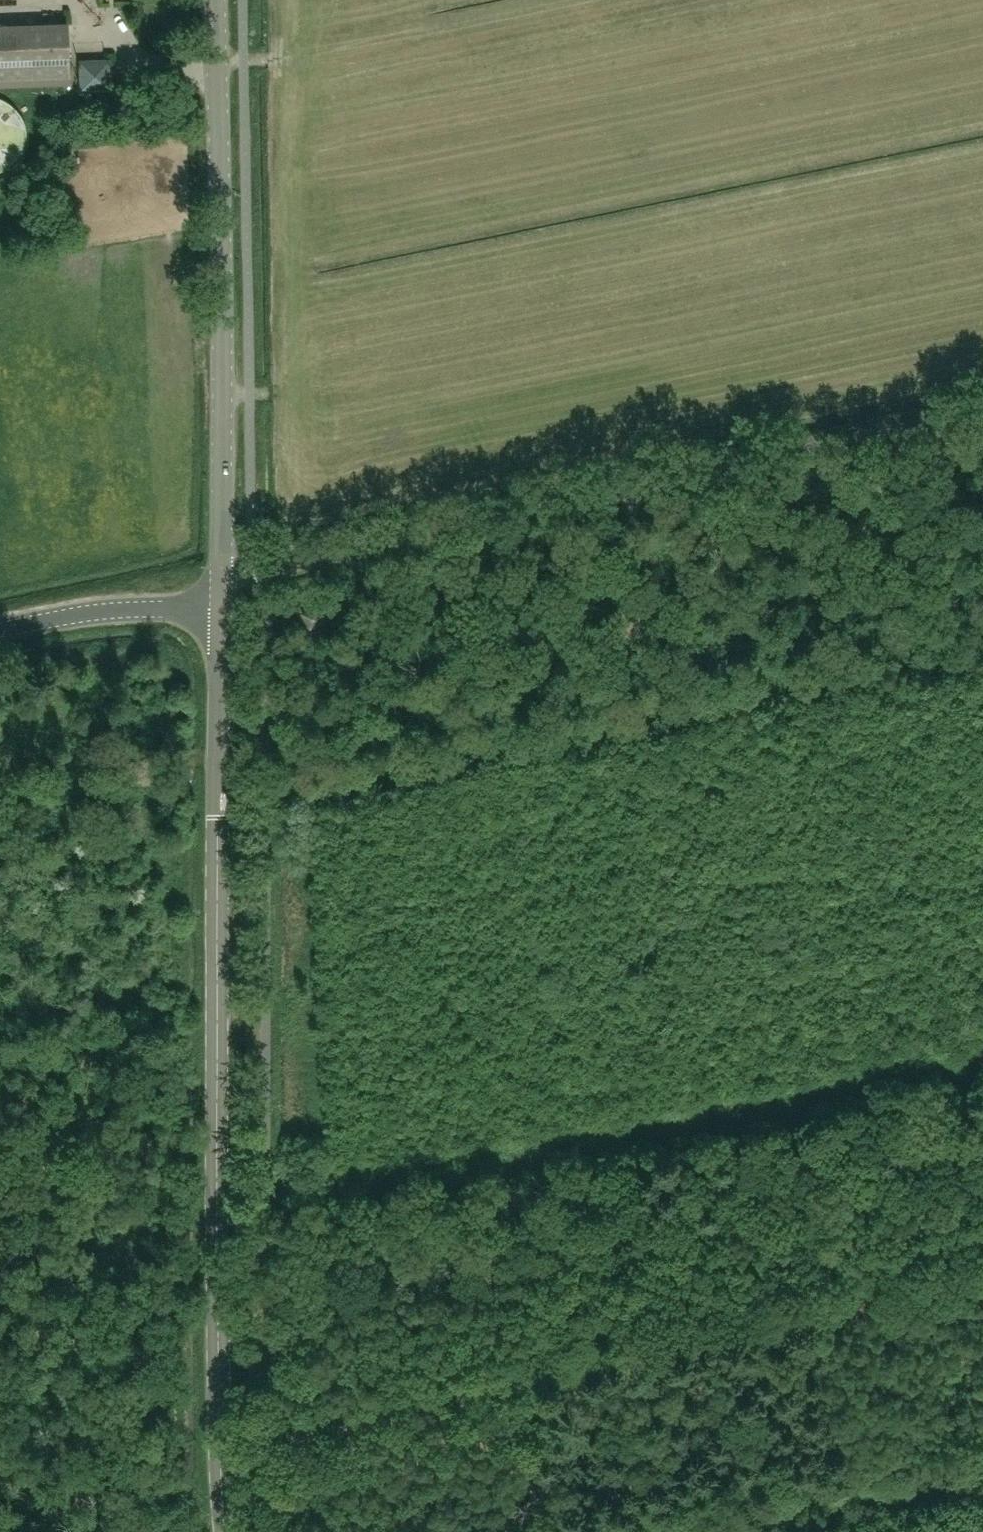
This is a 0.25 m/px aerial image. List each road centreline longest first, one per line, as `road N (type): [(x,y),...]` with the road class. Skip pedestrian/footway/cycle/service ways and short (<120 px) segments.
road 1 (tertiary): [(226,1531),(223,606)]
road 2 (unclassified): [(224,571),(982,409)]
road 3 (tertiary): [(224,571),(216,0)]
road 4 (tertiary): [(0,629),(102,609),(223,606)]

